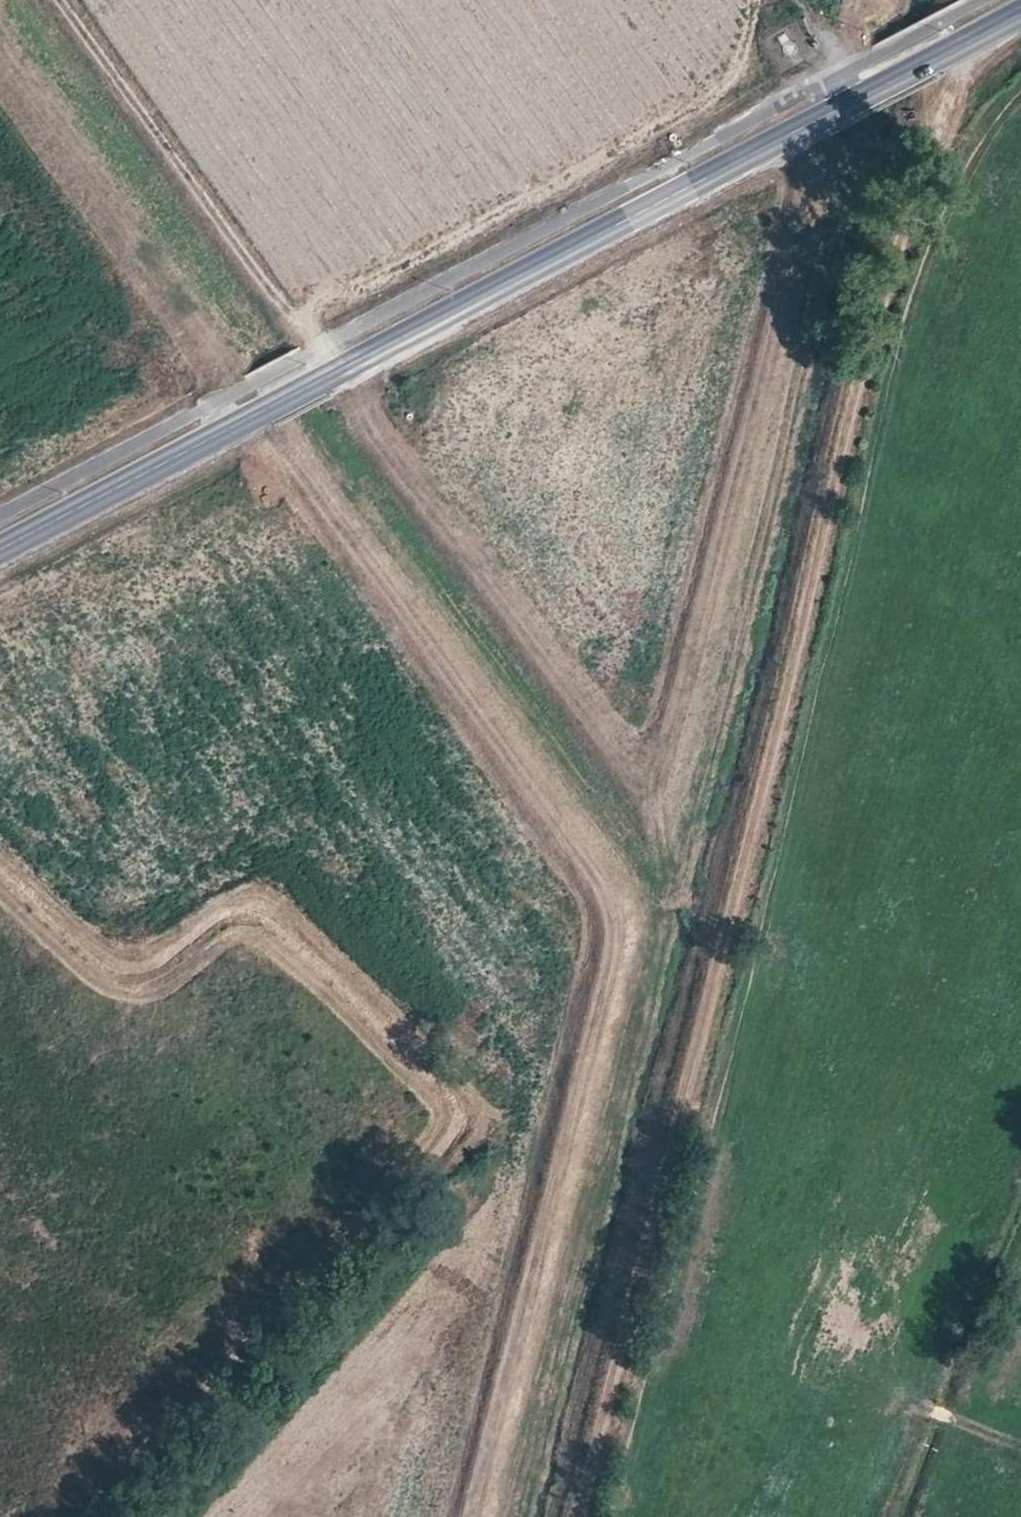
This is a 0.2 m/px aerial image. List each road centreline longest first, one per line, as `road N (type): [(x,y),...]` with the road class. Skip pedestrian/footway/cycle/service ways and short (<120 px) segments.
road 1 (unclassified): [(0,550),(1020,11)]

